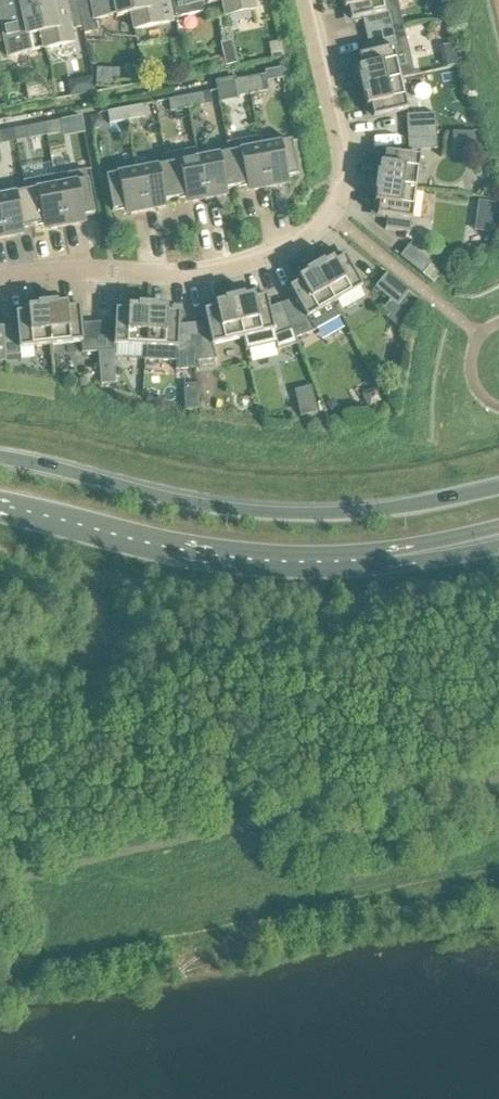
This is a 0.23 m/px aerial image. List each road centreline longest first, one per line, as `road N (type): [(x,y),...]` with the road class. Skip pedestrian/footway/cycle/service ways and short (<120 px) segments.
road 1 (residential): [(0,281),(206,275),(299,241),(331,217),(342,154),(306,0)]
road 2 (primary): [(498,487),(369,511),(242,511),(0,459)]
road 3 (primary): [(0,506),(242,560),(380,559)]
road 4 (primary): [(380,559),(498,527)]
road 5 (primary): [(380,559),(425,562),(498,548)]

